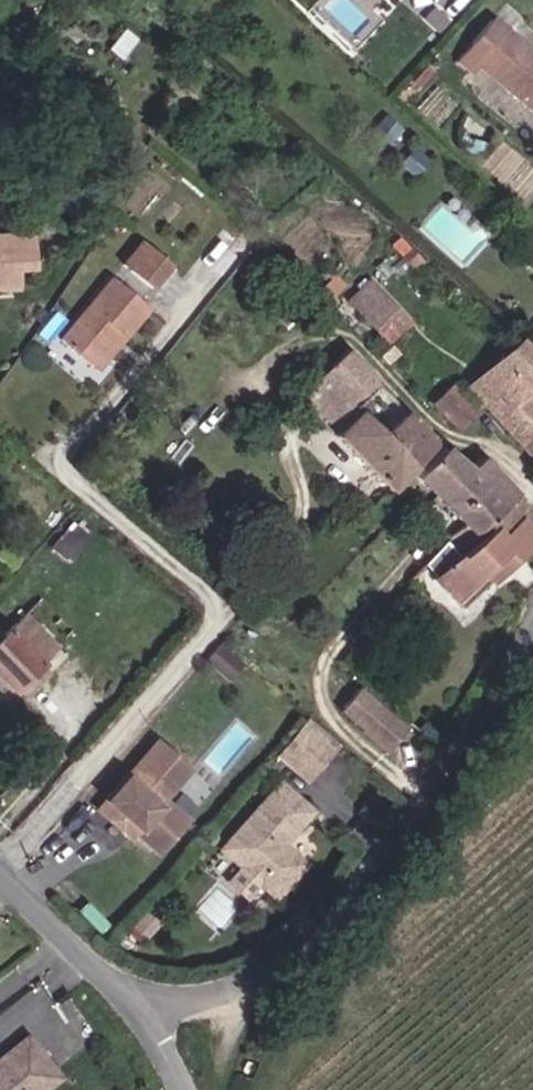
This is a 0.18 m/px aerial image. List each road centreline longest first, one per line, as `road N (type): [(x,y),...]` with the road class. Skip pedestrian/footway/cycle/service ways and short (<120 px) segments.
road 1 (residential): [(532,621),(445,791),(331,931),(230,992),(140,1012)]
road 2 (tertiary): [(0,881),(140,1012)]

